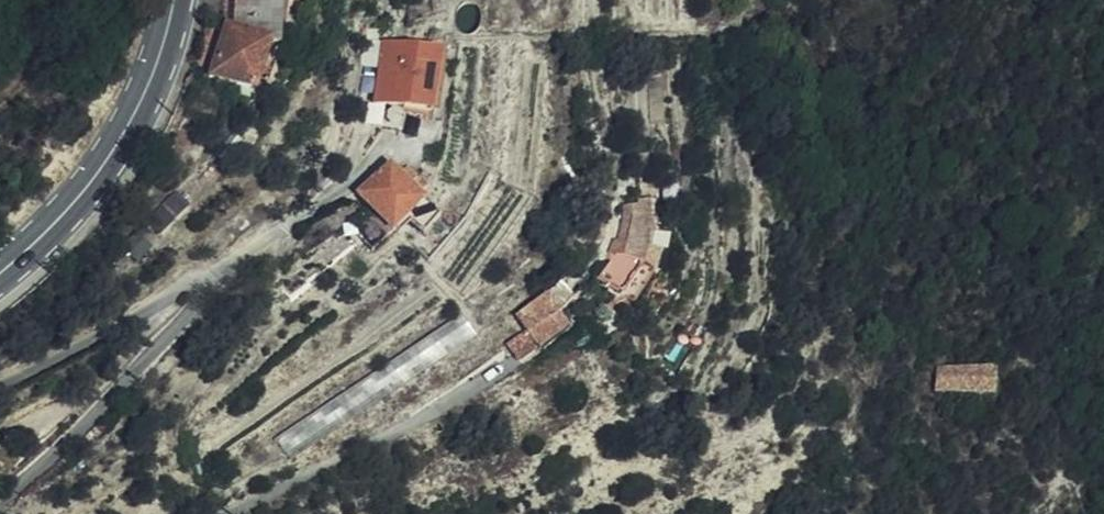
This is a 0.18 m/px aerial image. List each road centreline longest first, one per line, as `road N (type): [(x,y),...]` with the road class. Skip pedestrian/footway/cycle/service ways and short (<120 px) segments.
road 1 (primary): [(0,272),(85,192),(111,154),(155,72),(175,0)]

